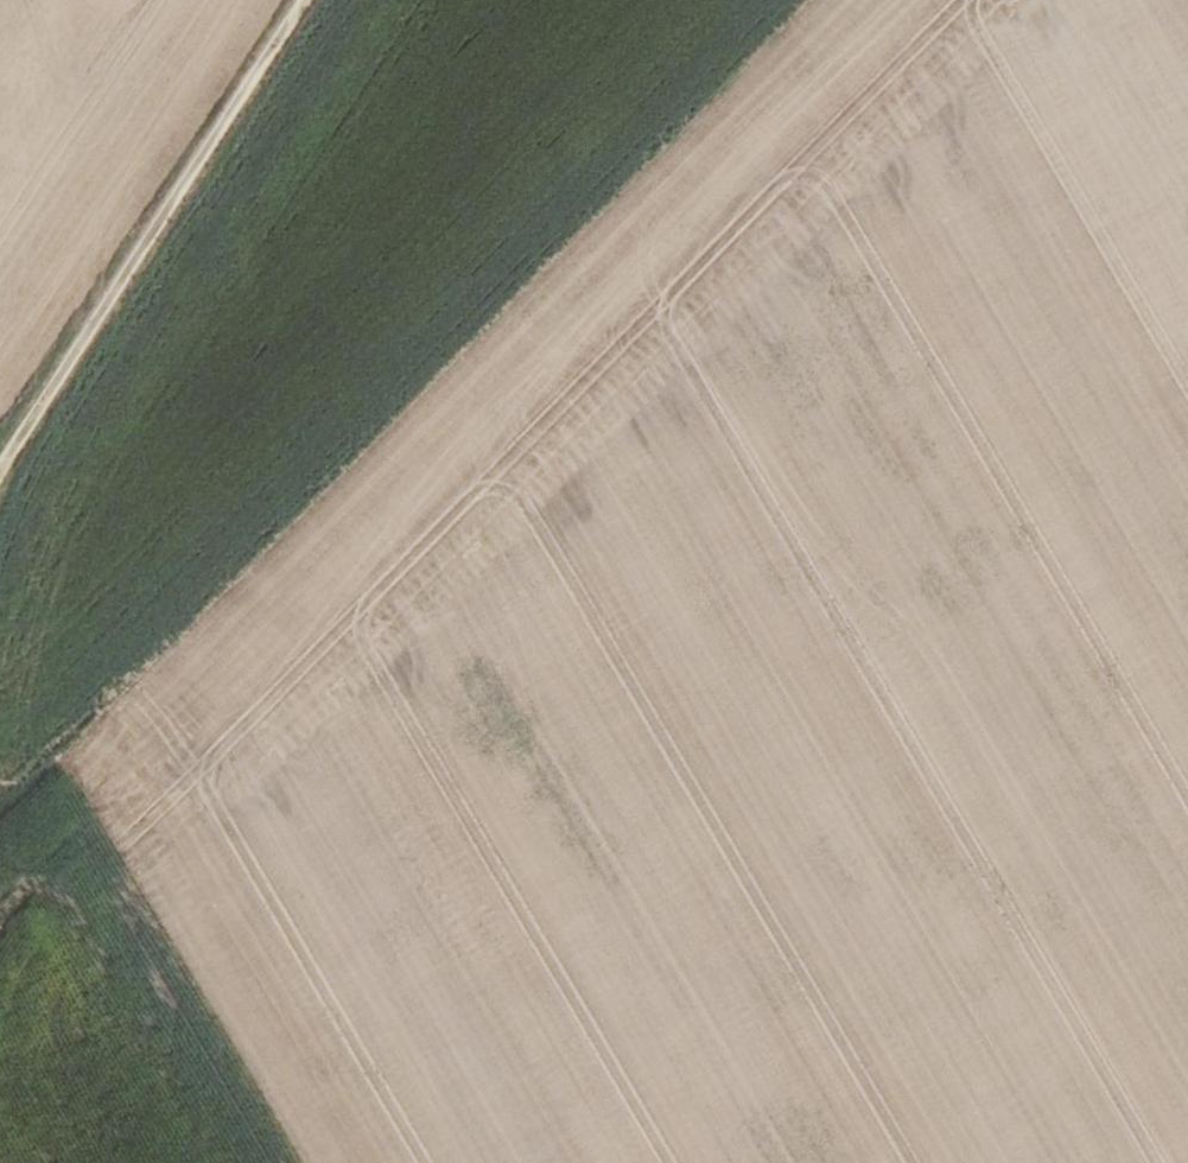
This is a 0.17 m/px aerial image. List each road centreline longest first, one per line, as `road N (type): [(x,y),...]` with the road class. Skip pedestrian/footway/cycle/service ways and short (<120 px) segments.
road 1 (track): [(0,464),(153,263),(314,0)]

